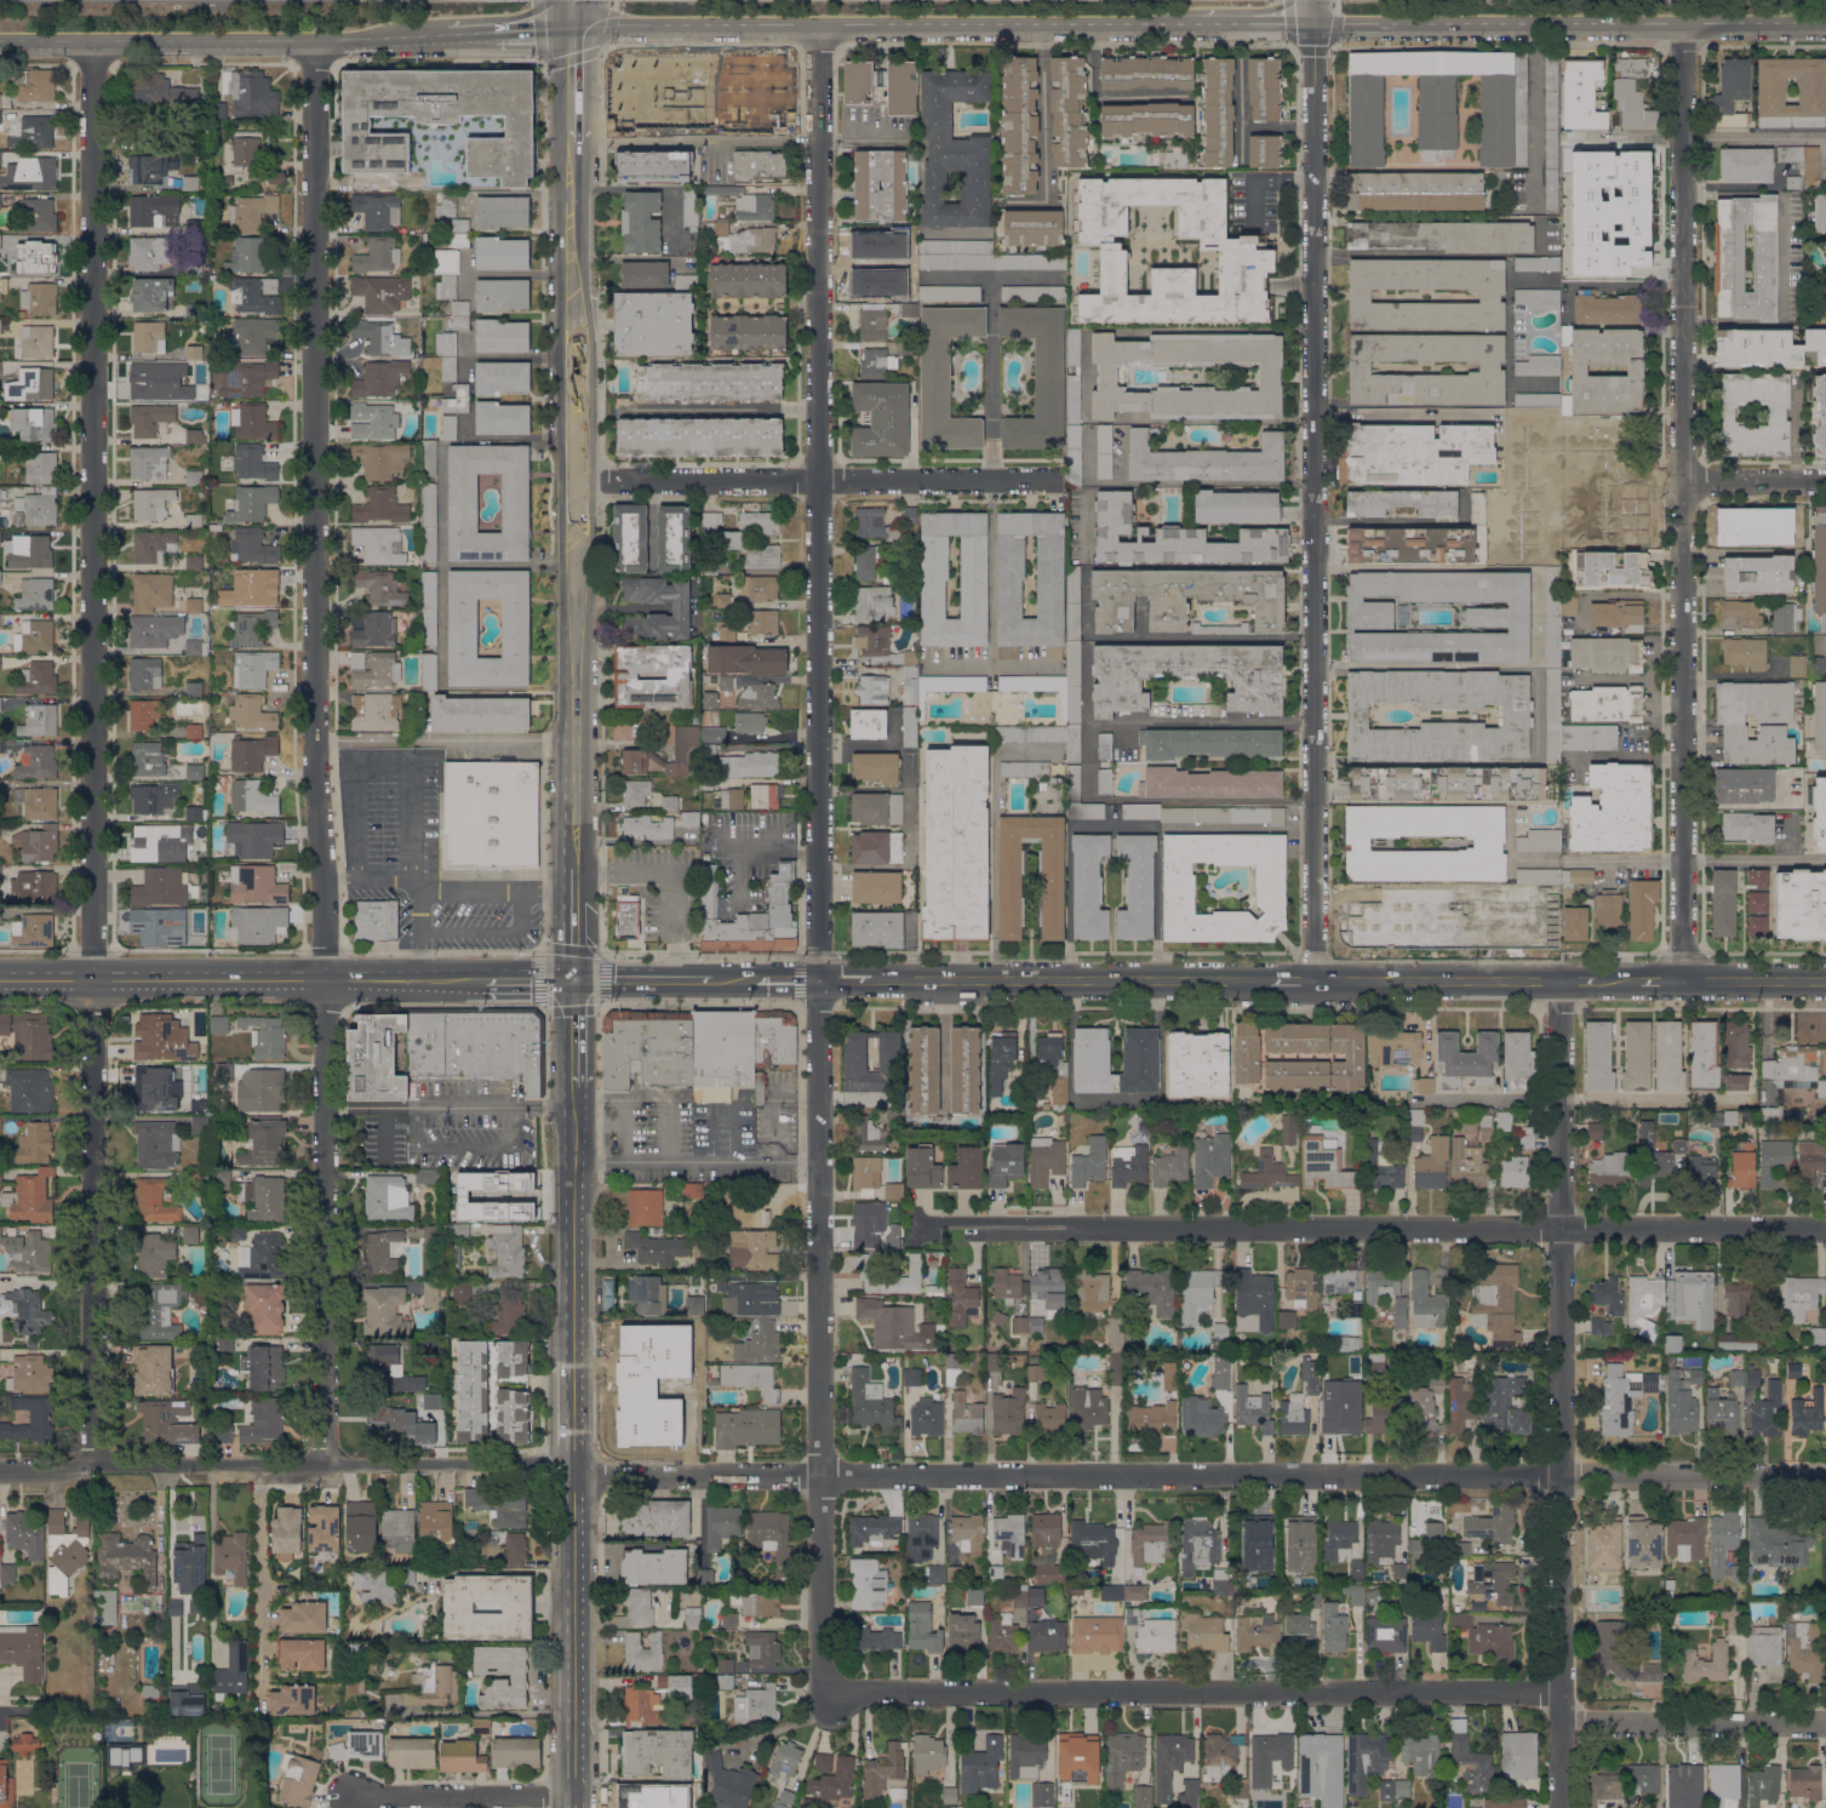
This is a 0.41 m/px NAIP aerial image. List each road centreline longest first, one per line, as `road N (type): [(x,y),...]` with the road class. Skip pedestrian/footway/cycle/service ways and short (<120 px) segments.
road 1 (residential): [(1825,1475),(603,1476),(536,1464),(259,1463),(0,1469)]
road 2 (residential): [(832,1704),(822,1669),(819,1476),(819,24)]
road 3 (residential): [(325,1464),(314,40)]
road 4 (residential): [(92,1464),(92,41)]
road 5 (residential): [(1313,979),(1312,22)]
road 6 (residential): [(1681,978),(1682,23)]
road 7 (residential): [(1825,1229),(917,1229)]
road 8 (residential): [(1561,1807),(1559,979)]
road 9 (secondary): [(576,1807),(574,980)]
road 10 (secondary): [(756,980),(0,979)]
road 11 (residential): [(1562,1692),(858,1690),(832,1704)]
road 12 (secondary): [(574,870),(571,207)]
road 13 (tertiary): [(573,24),(1201,23)]
road 14 (tertiary): [(1312,22),(1825,22)]
road 15 (residential): [(1059,481),(572,479)]
road 16 (tertiary): [(0,41),(443,33)]
road 17 (secondary): [(1267,979),(870,979)]
road 18 (residential): [(1825,1722),(1562,1720)]
road 19 (secondary): [(1559,979),(1313,979)]
road 20 (residential): [(576,1795),(354,1797)]
road 21 (secondary): [(1825,979),(1681,978)]
road 22 (residential): [(1825,480),(1684,481)]

